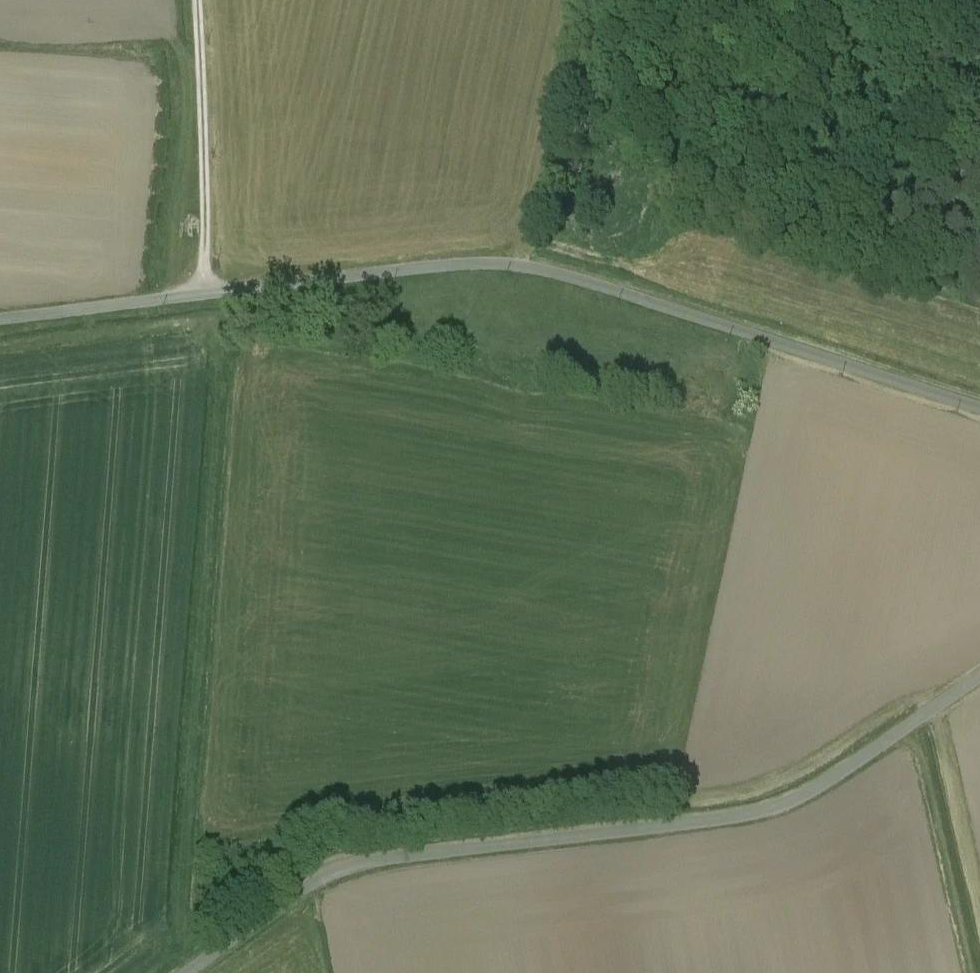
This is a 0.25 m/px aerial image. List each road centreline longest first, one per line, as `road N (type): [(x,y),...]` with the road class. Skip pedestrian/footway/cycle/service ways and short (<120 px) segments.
road 1 (unclassified): [(979,407),(531,265),(413,270),(0,323)]
road 2 (unclassified): [(979,678),(785,805),(344,869),(184,972)]

